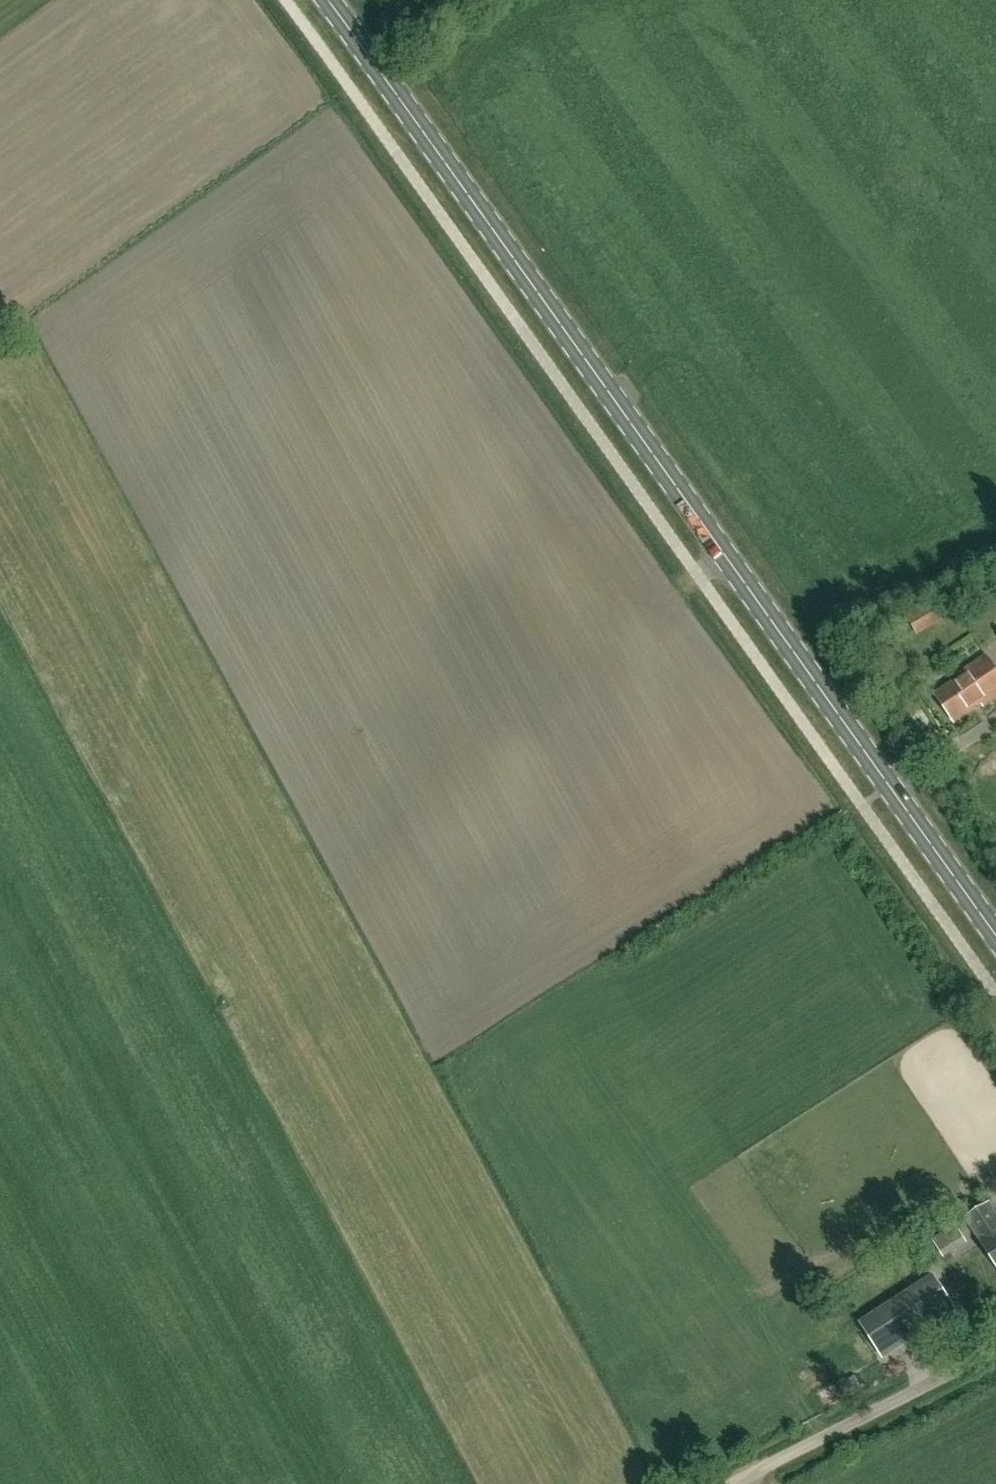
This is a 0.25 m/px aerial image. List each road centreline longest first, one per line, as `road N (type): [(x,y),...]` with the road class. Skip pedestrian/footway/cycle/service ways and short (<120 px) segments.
road 1 (secondary): [(995,935),(327,0)]
road 2 (unclassified): [(735,1483),(995,1351)]

